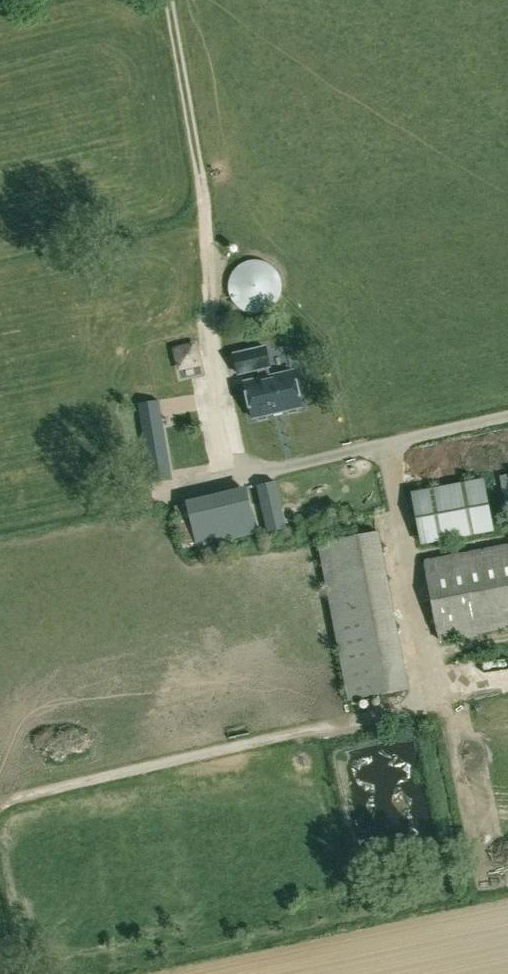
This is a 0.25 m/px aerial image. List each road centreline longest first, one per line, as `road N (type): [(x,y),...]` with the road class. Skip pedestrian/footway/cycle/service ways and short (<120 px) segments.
road 1 (unclassified): [(391,448),(507,420)]

